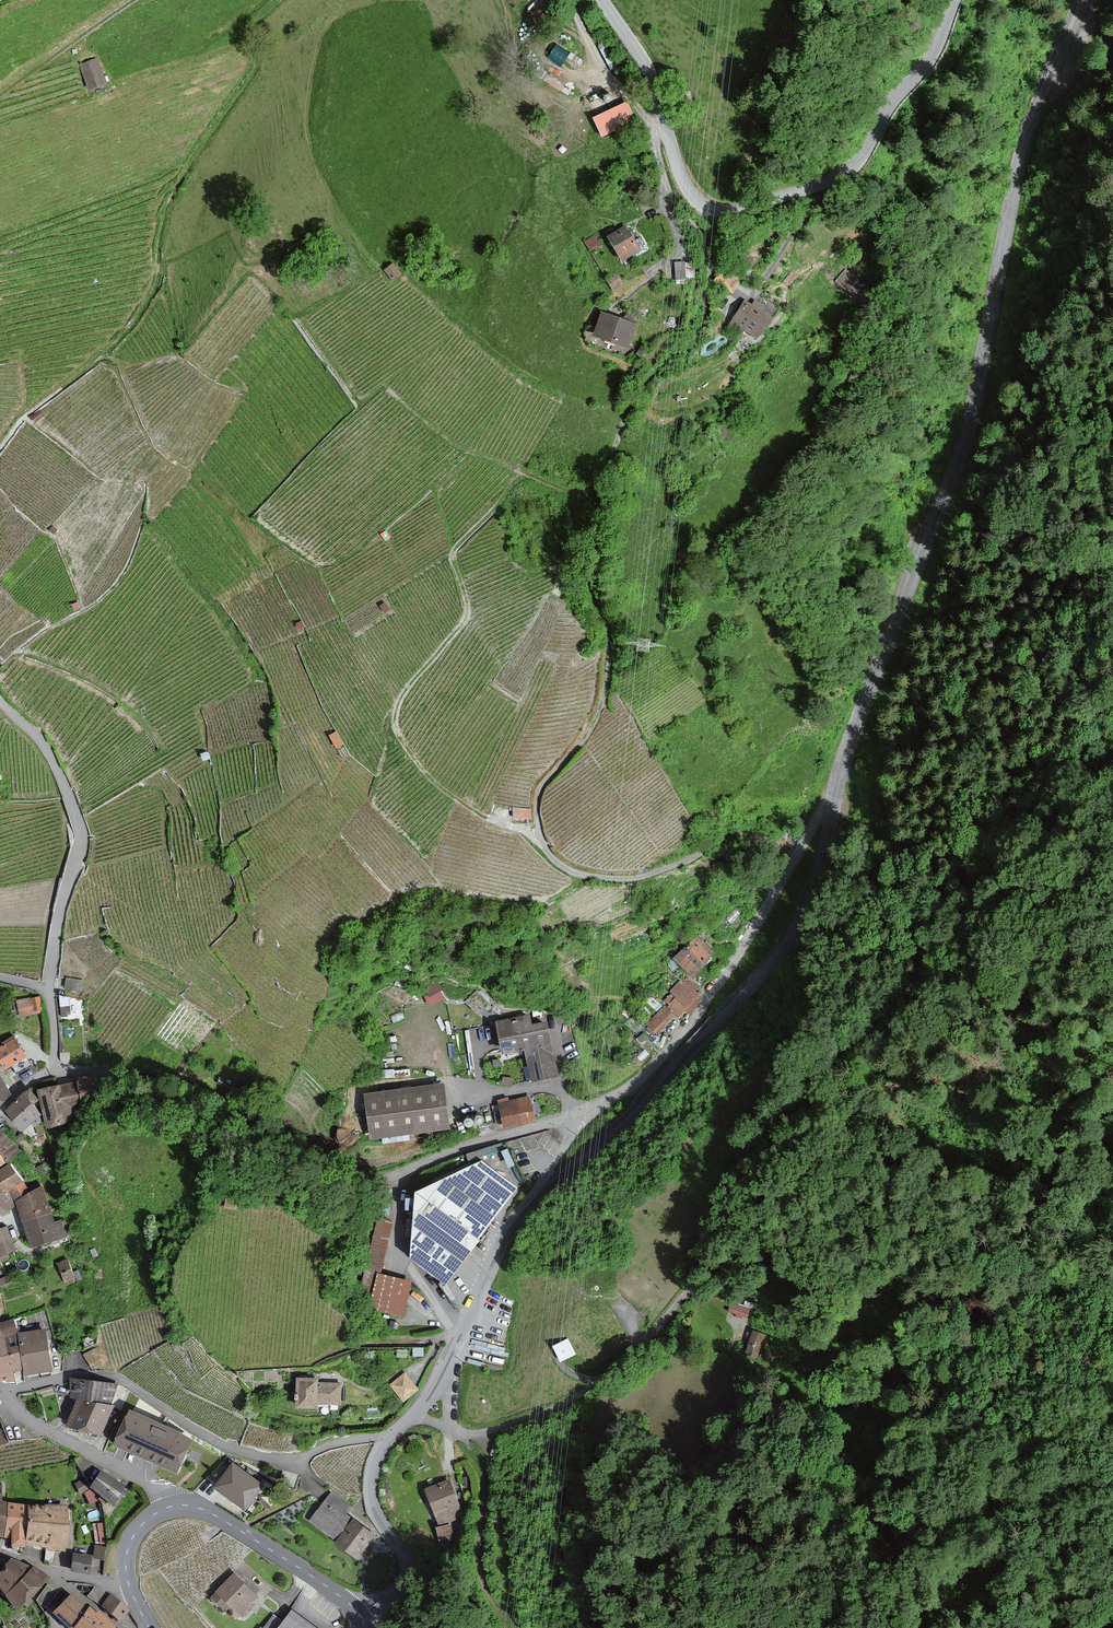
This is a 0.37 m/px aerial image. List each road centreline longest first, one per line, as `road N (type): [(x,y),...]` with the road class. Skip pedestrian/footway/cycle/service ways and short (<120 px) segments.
road 1 (track): [(796,855),(773,842),(733,837),(691,860),(621,880),(560,865),(540,832),(540,791),(604,700),(609,629),(593,577),(615,456),(634,396),(692,344),(707,292),(707,244),(663,174),(654,133),(665,128)]
road 2 (tertiary): [(834,801),(961,450),(1028,131),(1082,0)]
road 3 (tertiary): [(955,0),(926,66),(891,100),(846,173),(727,213),(703,205),(684,181),(647,68),(603,0)]
road 4 (track): [(540,832),(486,817),(428,778),(395,736),(394,716),(402,694),(466,621),(455,554),(529,474),(605,503)]
road 5 (residential): [(55,1073),(107,1072),(198,1089),(304,1165),(360,1181),(577,1118)]
road 6 (track): [(0,449),(136,325),(158,288),(175,202),(256,74),(269,15),(283,0)]
road 7 (tertiary): [(530,1205),(638,1109),(776,958),(816,886),(834,801)]
road 8 (residential): [(392,1435),(271,1460),(216,1442),(116,1378),(70,1377),(4,1394)]
road 9 (unclassified): [(577,1118),(643,1075),(695,1019),(834,801)]
road 10 (track): [(413,1415),(471,1438),(585,1393),(686,1292)]
road 11 (residential): [(0,699),(47,749),(80,836),(50,988)]
road 12 (tertiary): [(392,1435),(436,1385),(497,1252),(530,1205)]
road 13 (secondary): [(176,1506),(229,1523),(358,1614)]
road 14 (tertiary): [(358,1614),(391,1593),(405,1567),(370,1491),(392,1435)]
road 15 (residential): [(176,1506),(39,1425),(4,1394)]
road 16 (track): [(529,474),(462,447),(389,383)]
road 17 (track): [(134,0),(0,99)]
road 18 (track): [(664,121),(641,111),(609,76),(564,0)]
road 19 (residential): [(0,1552),(129,1586)]

